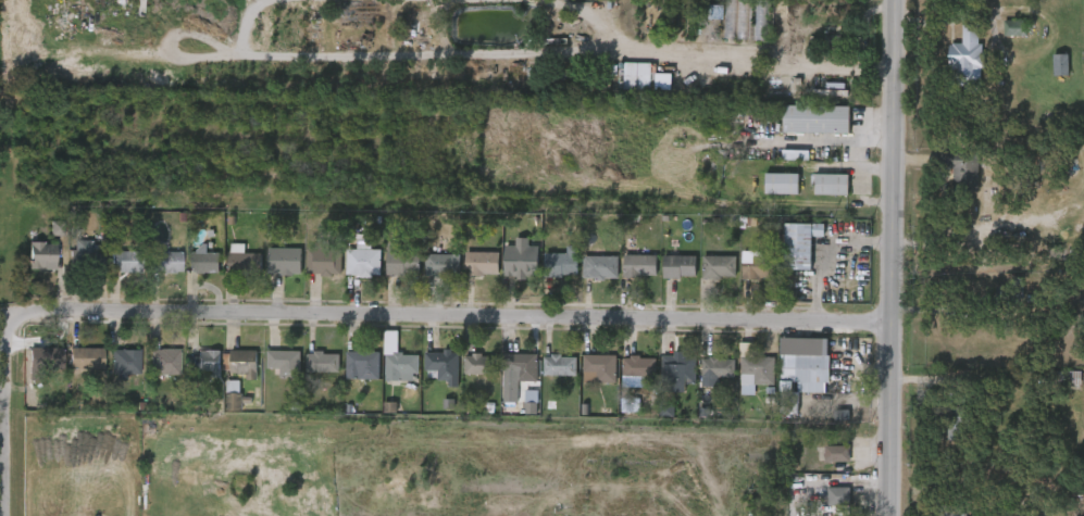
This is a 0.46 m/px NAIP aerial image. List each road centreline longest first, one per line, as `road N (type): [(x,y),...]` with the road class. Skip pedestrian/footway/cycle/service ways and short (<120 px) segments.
road 1 (residential): [(17,322),(890,322)]
road 2 (secondary): [(896,0),(889,515)]
road 3 (residential): [(17,322),(0,458)]

